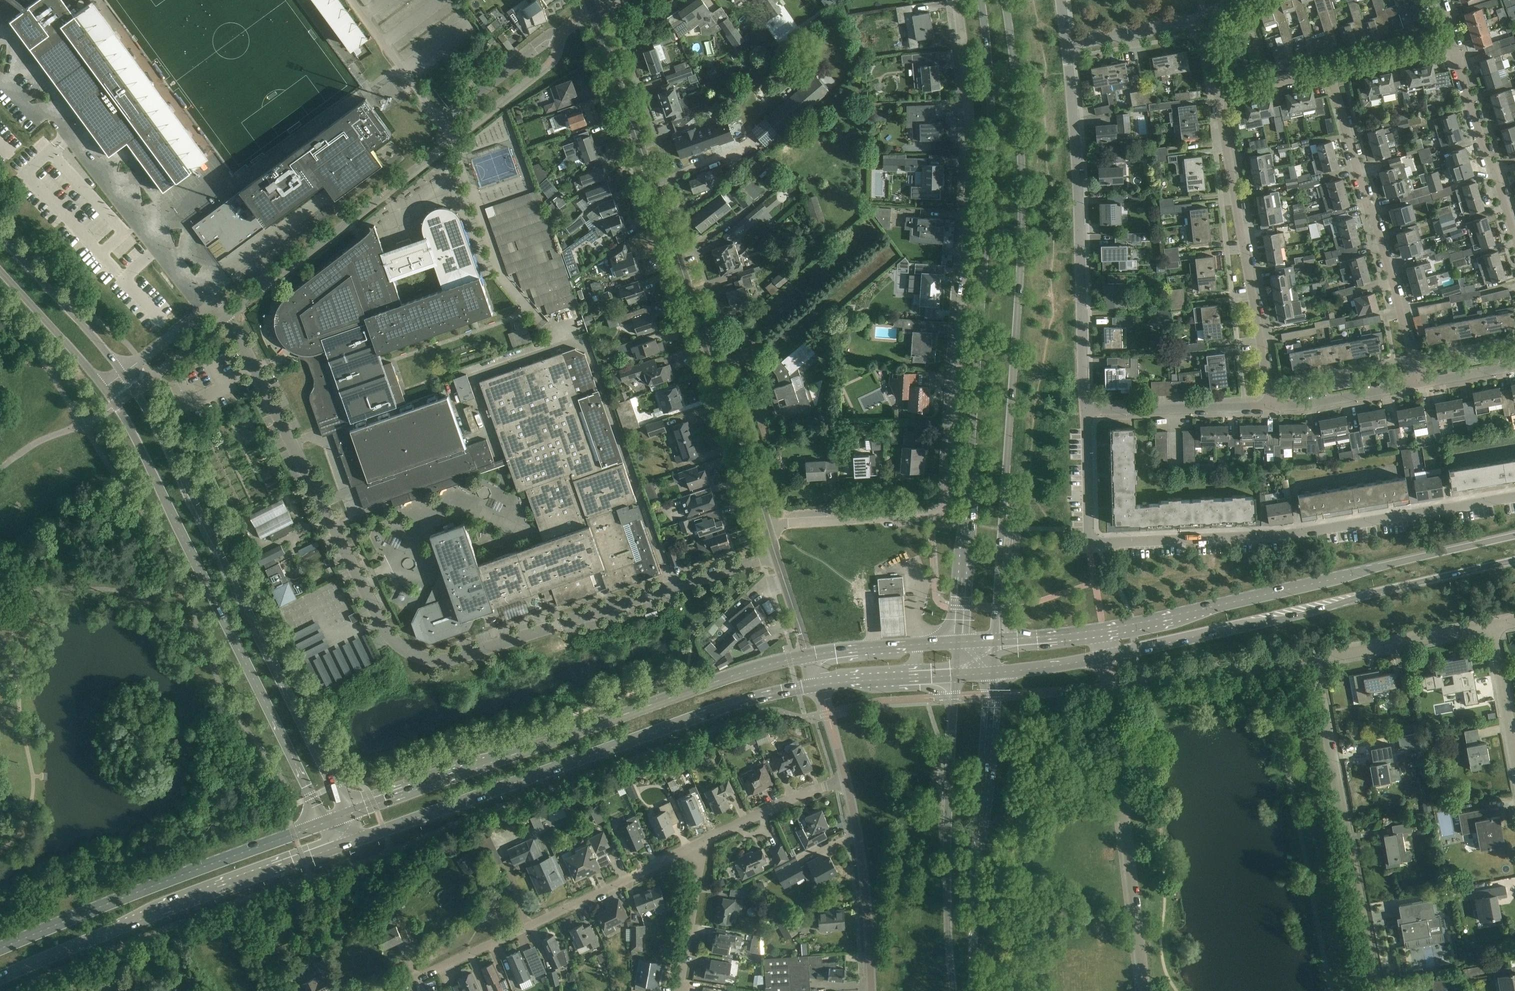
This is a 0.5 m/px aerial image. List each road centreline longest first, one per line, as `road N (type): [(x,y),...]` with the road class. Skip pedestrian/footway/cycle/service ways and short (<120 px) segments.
road 1 (residential): [(775,555),(464,656),(411,651),(385,630),(216,302)]
road 2 (residential): [(956,0),(970,190),(950,492),(944,508),(929,514),(766,526)]
road 3 (tertiary): [(979,0),(991,136),(959,642)]
road 4 (tertiary): [(995,640),(1021,243),(1021,138),(1005,0)]
road 5 (residential): [(766,526),(592,10)]
road 6 (secondary): [(346,844),(719,708),(819,684)]
road 7 (secondary): [(348,813),(123,374)]
road 8 (secondary): [(104,388),(324,823)]
road 9 (secondary): [(809,655),(348,813)]
road 10 (residential): [(1092,540),(1305,534),(1514,498)]
road 11 (secondary): [(1514,536),(1103,629)]
road 12 (secondary): [(1106,656),(1514,560)]
road 13 (secondary): [(0,978),(346,844)]
road 14 (residential): [(1087,410),(1067,46)]
road 15 (secondary): [(324,823),(0,948)]
road 16 (residential): [(386,990),(695,844)]
road 17 (residential): [(1377,990),(1315,659)]
road 18 (residential): [(1422,385),(1331,73)]
road 19 (secondary): [(973,990),(994,673)]
road 20 (secondary): [(955,675),(947,901),(954,990)]
road 21 (residential): [(1271,407),(1218,98)]
road 22 (residential): [(216,302),(183,279),(60,124),(36,117),(0,84)]
road 23 (residential): [(1148,990),(1110,683)]
road 24 (unclassified): [(873,990),(847,782)]
road 25 (residential): [(1110,683),(1315,659)]
road 26 (residential): [(1514,240),(1453,45)]
road 27 (secondary): [(123,374),(0,235)]
road 28 (residential): [(1087,410),(1271,407)]
road 29 (residential): [(1315,659),(1490,624)]
road 30 (residential): [(695,844),(847,782)]
road 31 (secondary): [(0,270),(104,388)]
road 32 (residential): [(1271,407),(1422,385)]
road 33 (secondary): [(959,642),(809,655)]
road 34 (residential): [(675,990),(695,844)]
road 35 (residential): [(1067,46),(1206,21)]
road 36 (secondary): [(819,684),(955,675)]
road 37 (residential): [(1514,754),(1490,624)]
road 38 (residential): [(1092,540),(1087,410)]
road 39 (residential): [(1331,73),(1453,45)]

